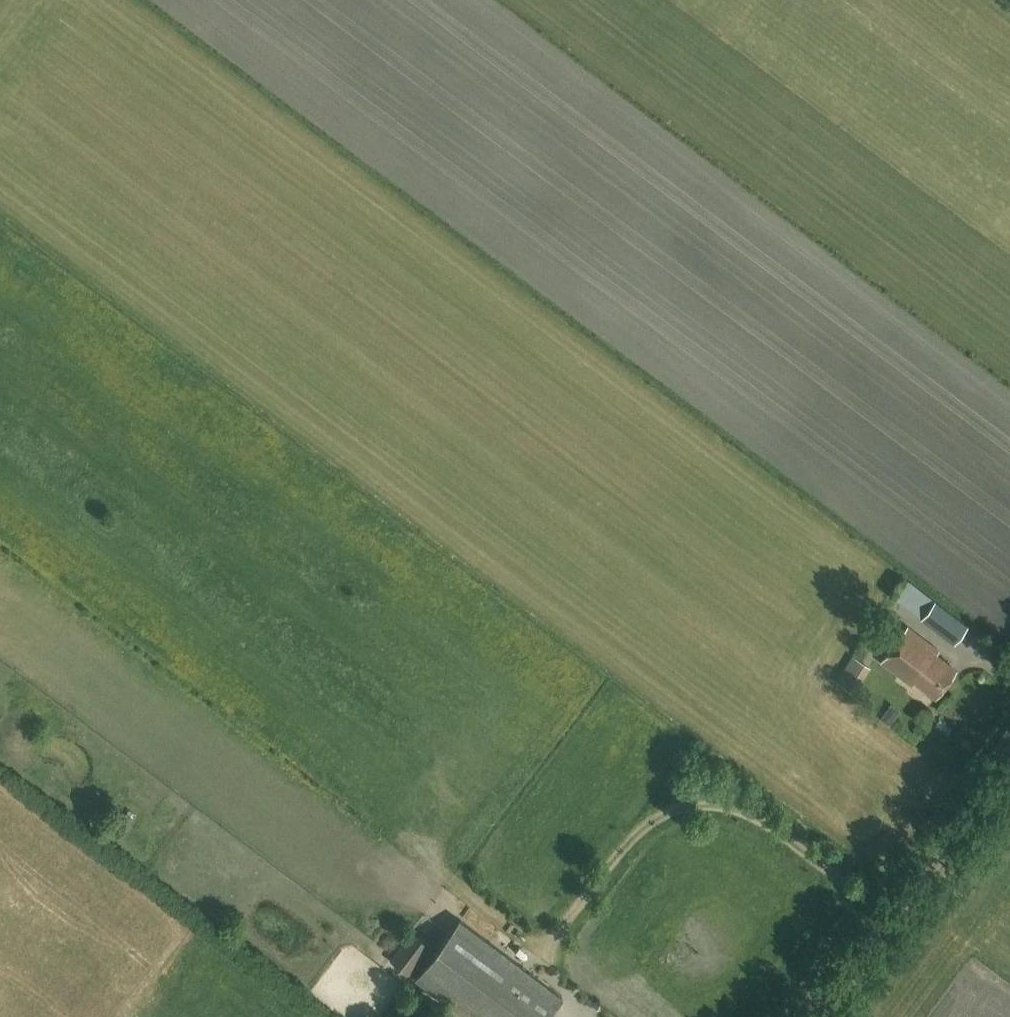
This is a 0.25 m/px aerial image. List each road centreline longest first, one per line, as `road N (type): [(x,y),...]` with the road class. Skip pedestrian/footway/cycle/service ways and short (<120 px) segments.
road 1 (track): [(889,918),(774,828),(738,810),(699,806),(639,832),(540,958)]
road 2 (tertiary): [(815,1016),(1009,758)]

